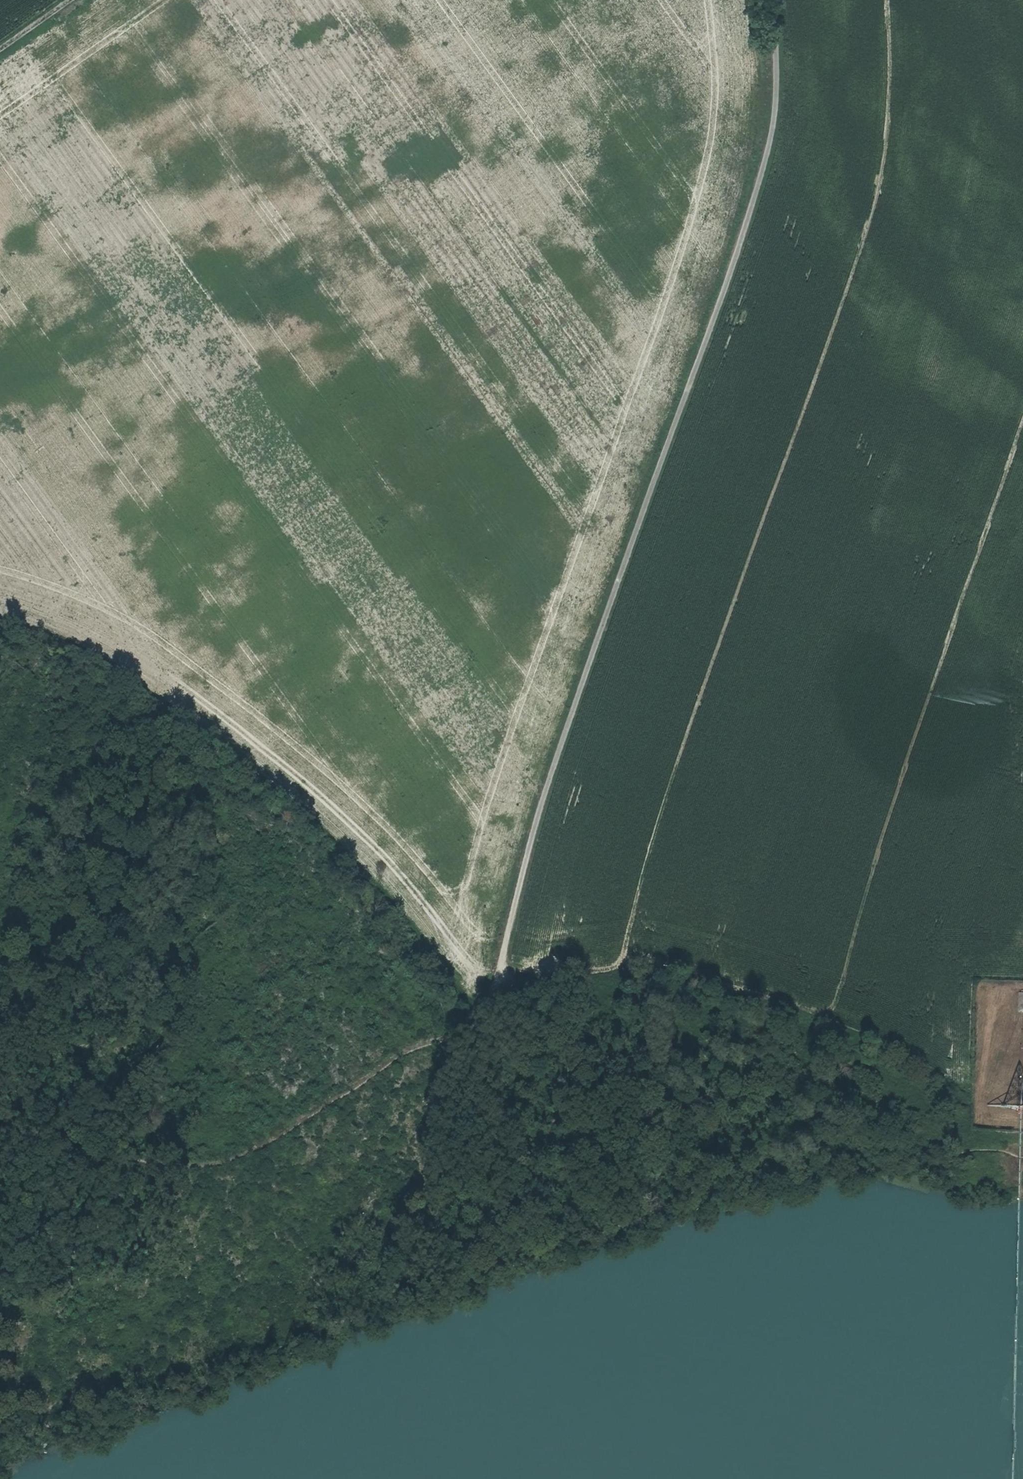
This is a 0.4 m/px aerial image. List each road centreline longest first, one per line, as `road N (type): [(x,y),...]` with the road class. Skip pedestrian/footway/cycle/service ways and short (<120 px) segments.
road 1 (unclassified): [(774,0),(768,141),(756,200),(545,798),(499,973)]
road 2 (track): [(0,1170),(104,1151),(206,1165),(256,1147),(479,1019),(499,973)]
road 3 (track): [(479,1019),(539,1093),(581,1130),(631,1156),(639,1211)]

